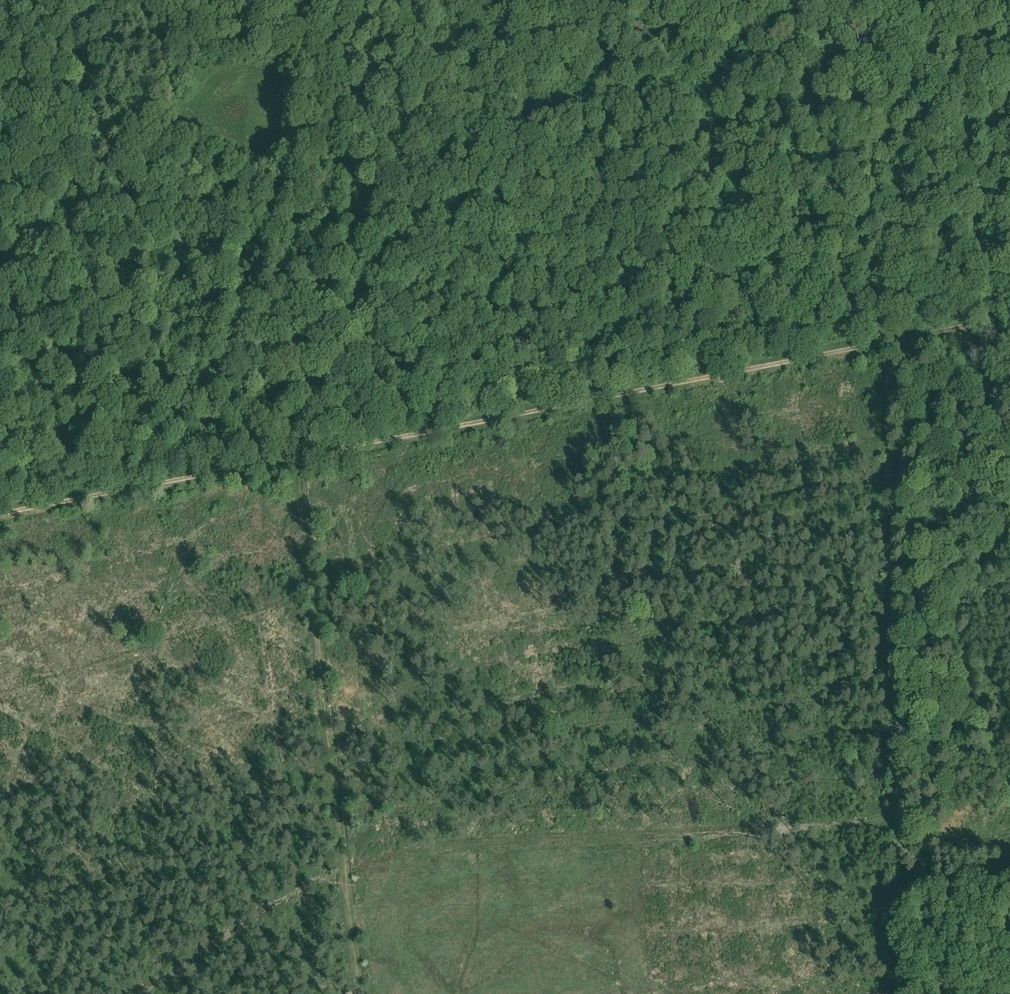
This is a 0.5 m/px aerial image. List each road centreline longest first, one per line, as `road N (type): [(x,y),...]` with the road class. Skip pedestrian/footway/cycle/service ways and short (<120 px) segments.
road 1 (track): [(0,511),(1009,311)]
road 2 (track): [(842,344),(748,0)]

